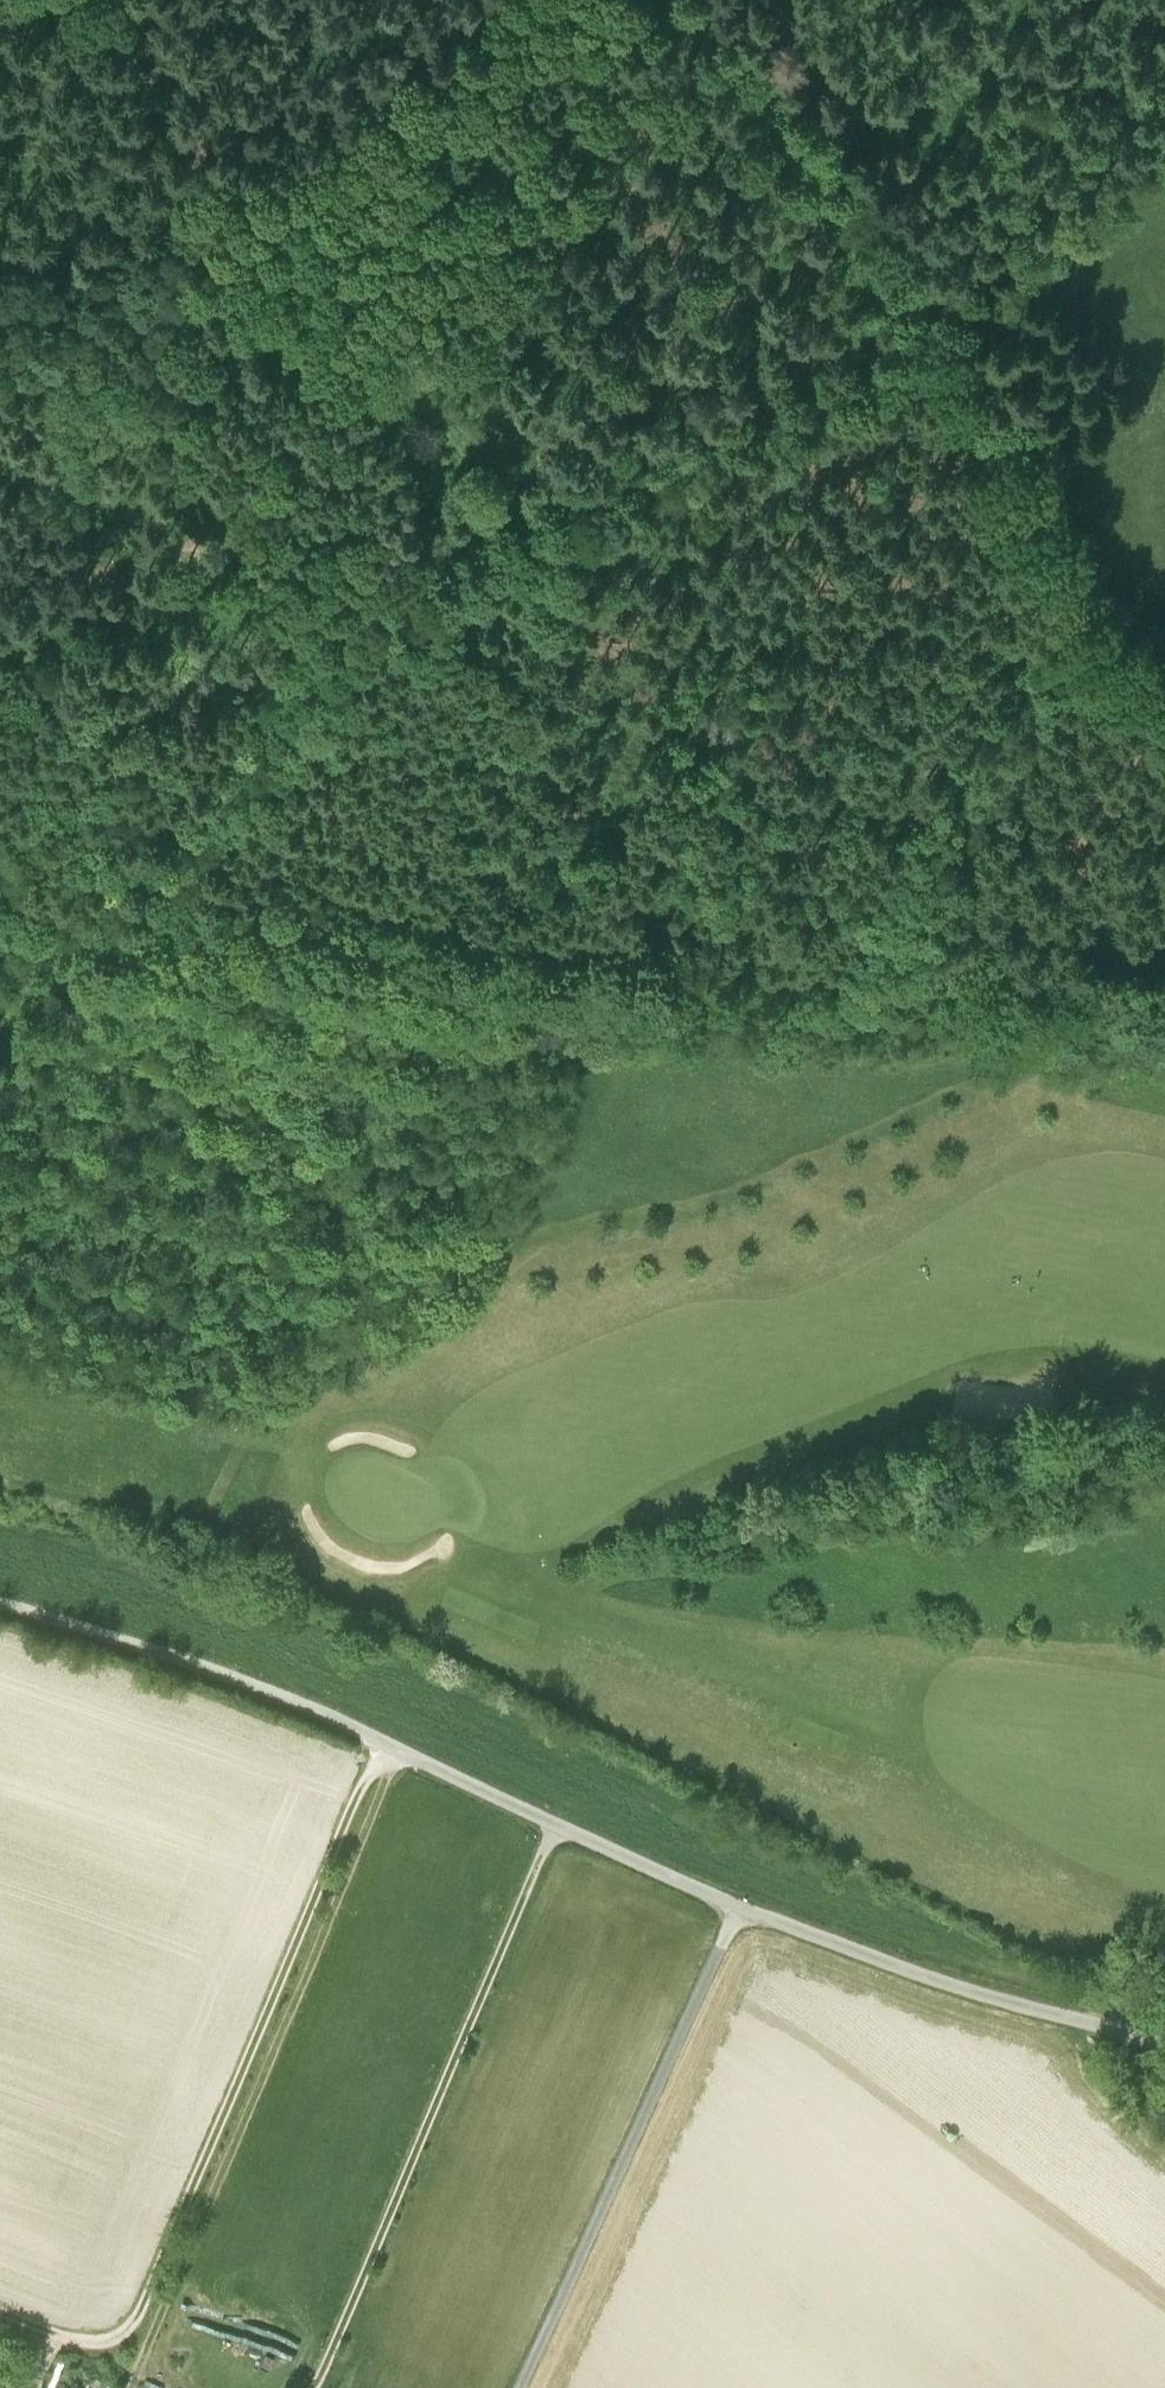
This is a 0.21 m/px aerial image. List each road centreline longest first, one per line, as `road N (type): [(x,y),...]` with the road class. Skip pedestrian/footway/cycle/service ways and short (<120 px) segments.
road 1 (unclassified): [(1164,1986),(746,1849),(259,1631),(0,1550)]
road 2 (track): [(935,214),(1098,460),(1164,522)]
road 3 (track): [(781,0),(935,214)]

